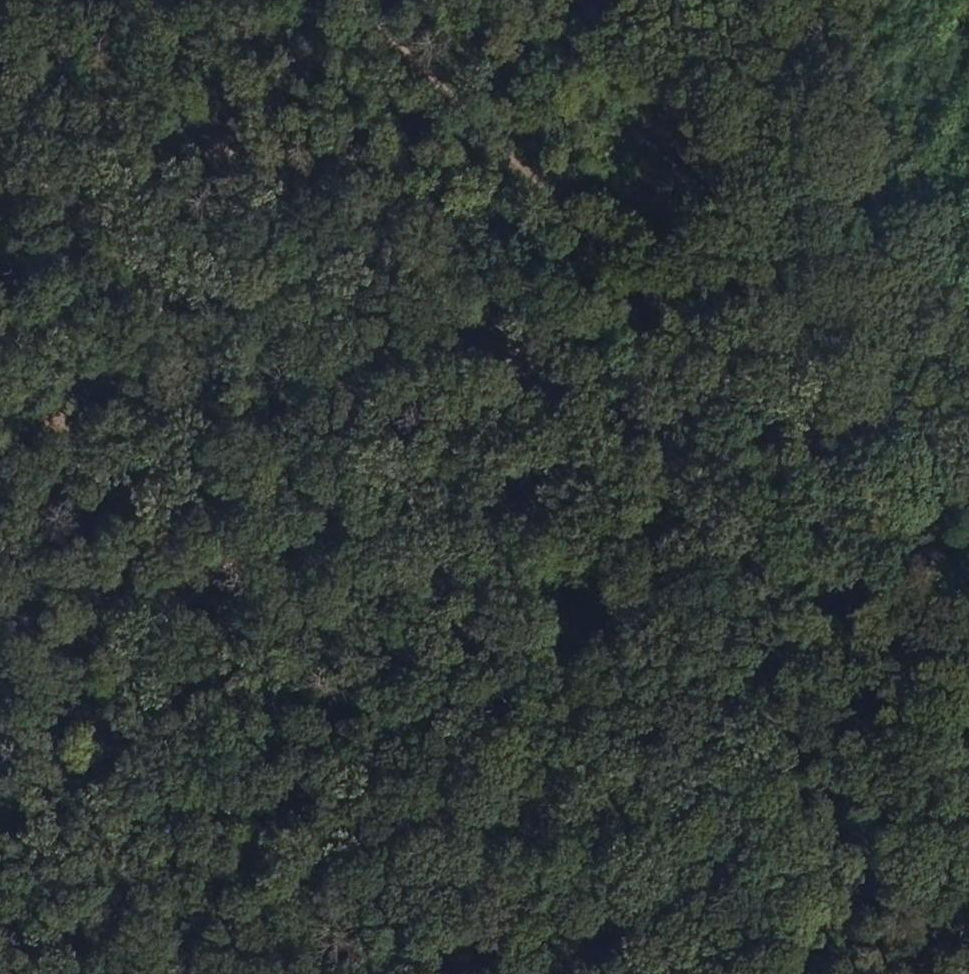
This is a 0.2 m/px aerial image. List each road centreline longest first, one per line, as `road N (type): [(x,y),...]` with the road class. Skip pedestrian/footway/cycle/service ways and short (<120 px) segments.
road 1 (track): [(946,602),(356,0)]
road 2 (track): [(636,286),(0,742)]
road 3 (track): [(946,602),(948,352),(833,0)]
road 4 (track): [(0,667),(436,973)]
road 5 (track): [(718,973),(968,811)]

